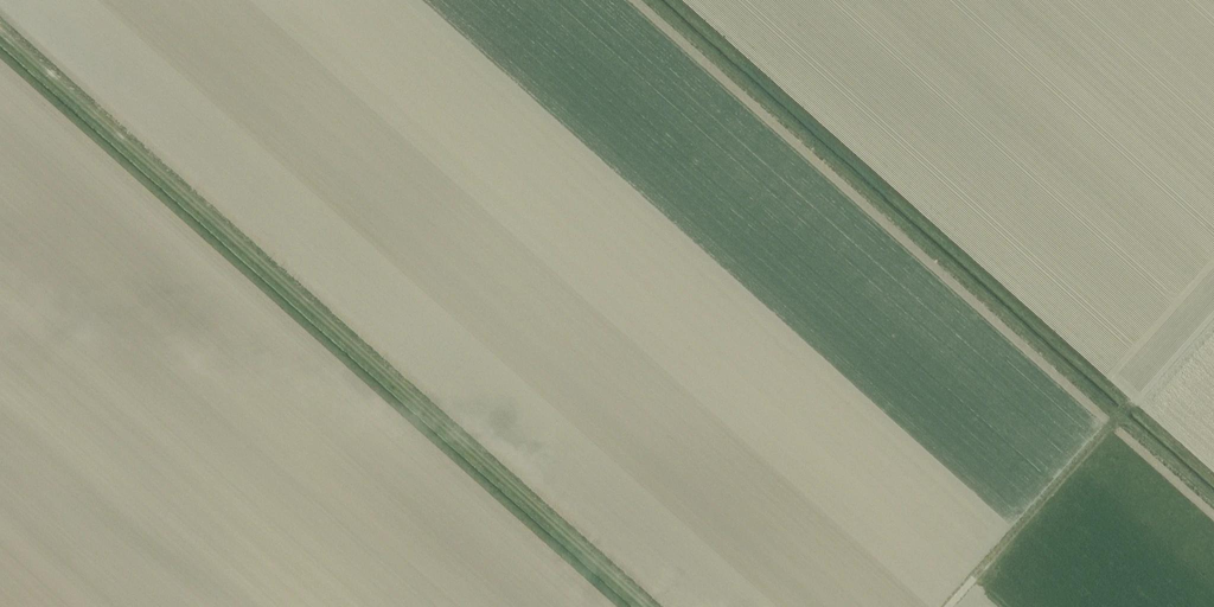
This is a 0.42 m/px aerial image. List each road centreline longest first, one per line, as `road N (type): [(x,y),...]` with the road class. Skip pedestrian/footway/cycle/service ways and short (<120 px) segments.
road 1 (track): [(648,606),(0,29)]
road 2 (track): [(948,606),(1213,310)]

